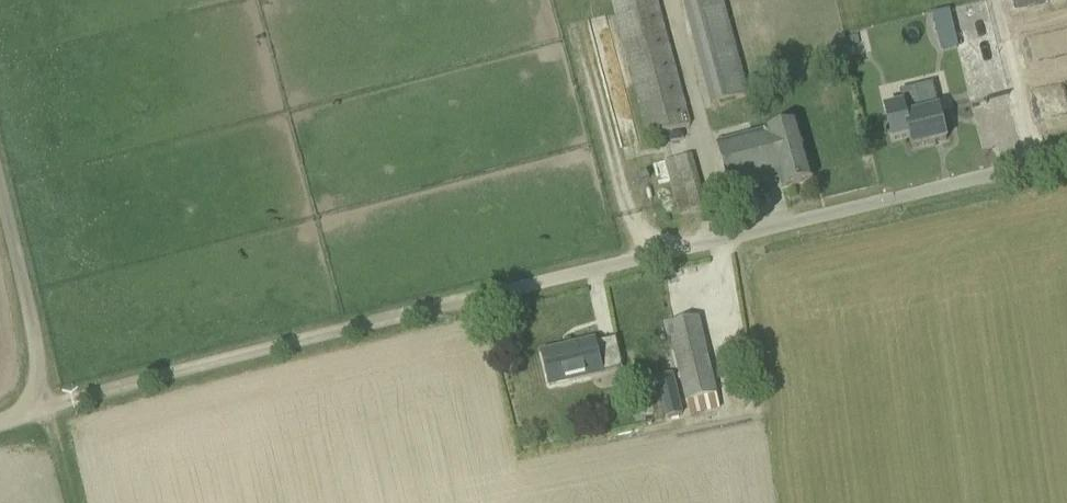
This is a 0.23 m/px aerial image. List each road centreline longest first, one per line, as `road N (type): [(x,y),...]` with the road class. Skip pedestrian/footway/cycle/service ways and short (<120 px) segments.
road 1 (unclassified): [(489,293),(1066,163)]
road 2 (track): [(48,408),(489,293)]
road 3 (track): [(48,408),(0,204)]

